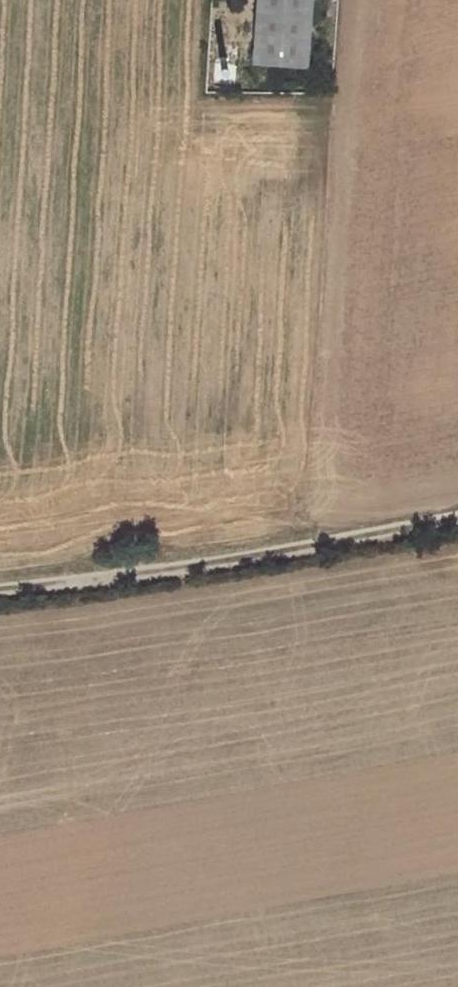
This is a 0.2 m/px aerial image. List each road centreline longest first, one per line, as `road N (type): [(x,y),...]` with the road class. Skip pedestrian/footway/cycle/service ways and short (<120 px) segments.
road 1 (track): [(457,516),(0,596)]

